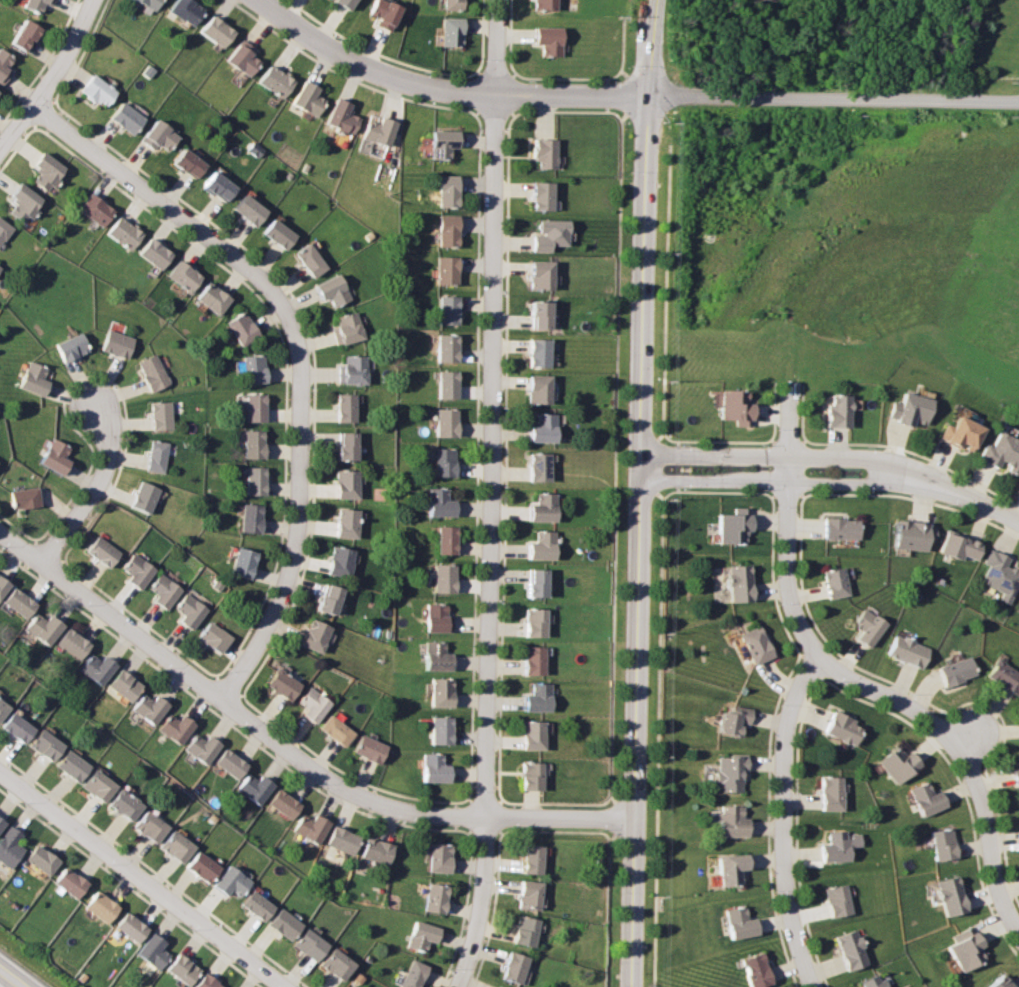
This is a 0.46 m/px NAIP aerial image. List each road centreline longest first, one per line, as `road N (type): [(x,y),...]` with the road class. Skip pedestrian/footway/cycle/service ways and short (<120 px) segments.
road 1 (residential): [(499,0),(487,873),(457,986)]
road 2 (tertiary): [(629,986),(652,0)]
road 3 (residential): [(629,820),(424,817),(337,787),(0,530)]
road 4 (residential): [(262,0),(343,55),(435,88),(647,94)]
road 5 (residential): [(39,105),(267,280),(295,320),(306,371)]
road 6 (residential): [(641,469),(886,474),(1018,522)]
road 7 (tertiary): [(647,94),(1018,100)]
road 8 (residential): [(817,661),(914,708),(962,743),(986,809),(1000,893),(1018,932)]
road 9 (residential): [(0,772),(285,986)]
road 10 (residential): [(306,371),(300,544),(252,663),(222,698)]
road 11 (residential): [(817,661),(789,715),(785,772),(787,892),(813,986)]
road 12 (residential): [(790,385),(788,595),(817,661)]
road 13 (residential): [(98,0),(65,71),(0,156)]
road 14 (residential): [(43,563),(112,466),(112,423),(101,405)]

